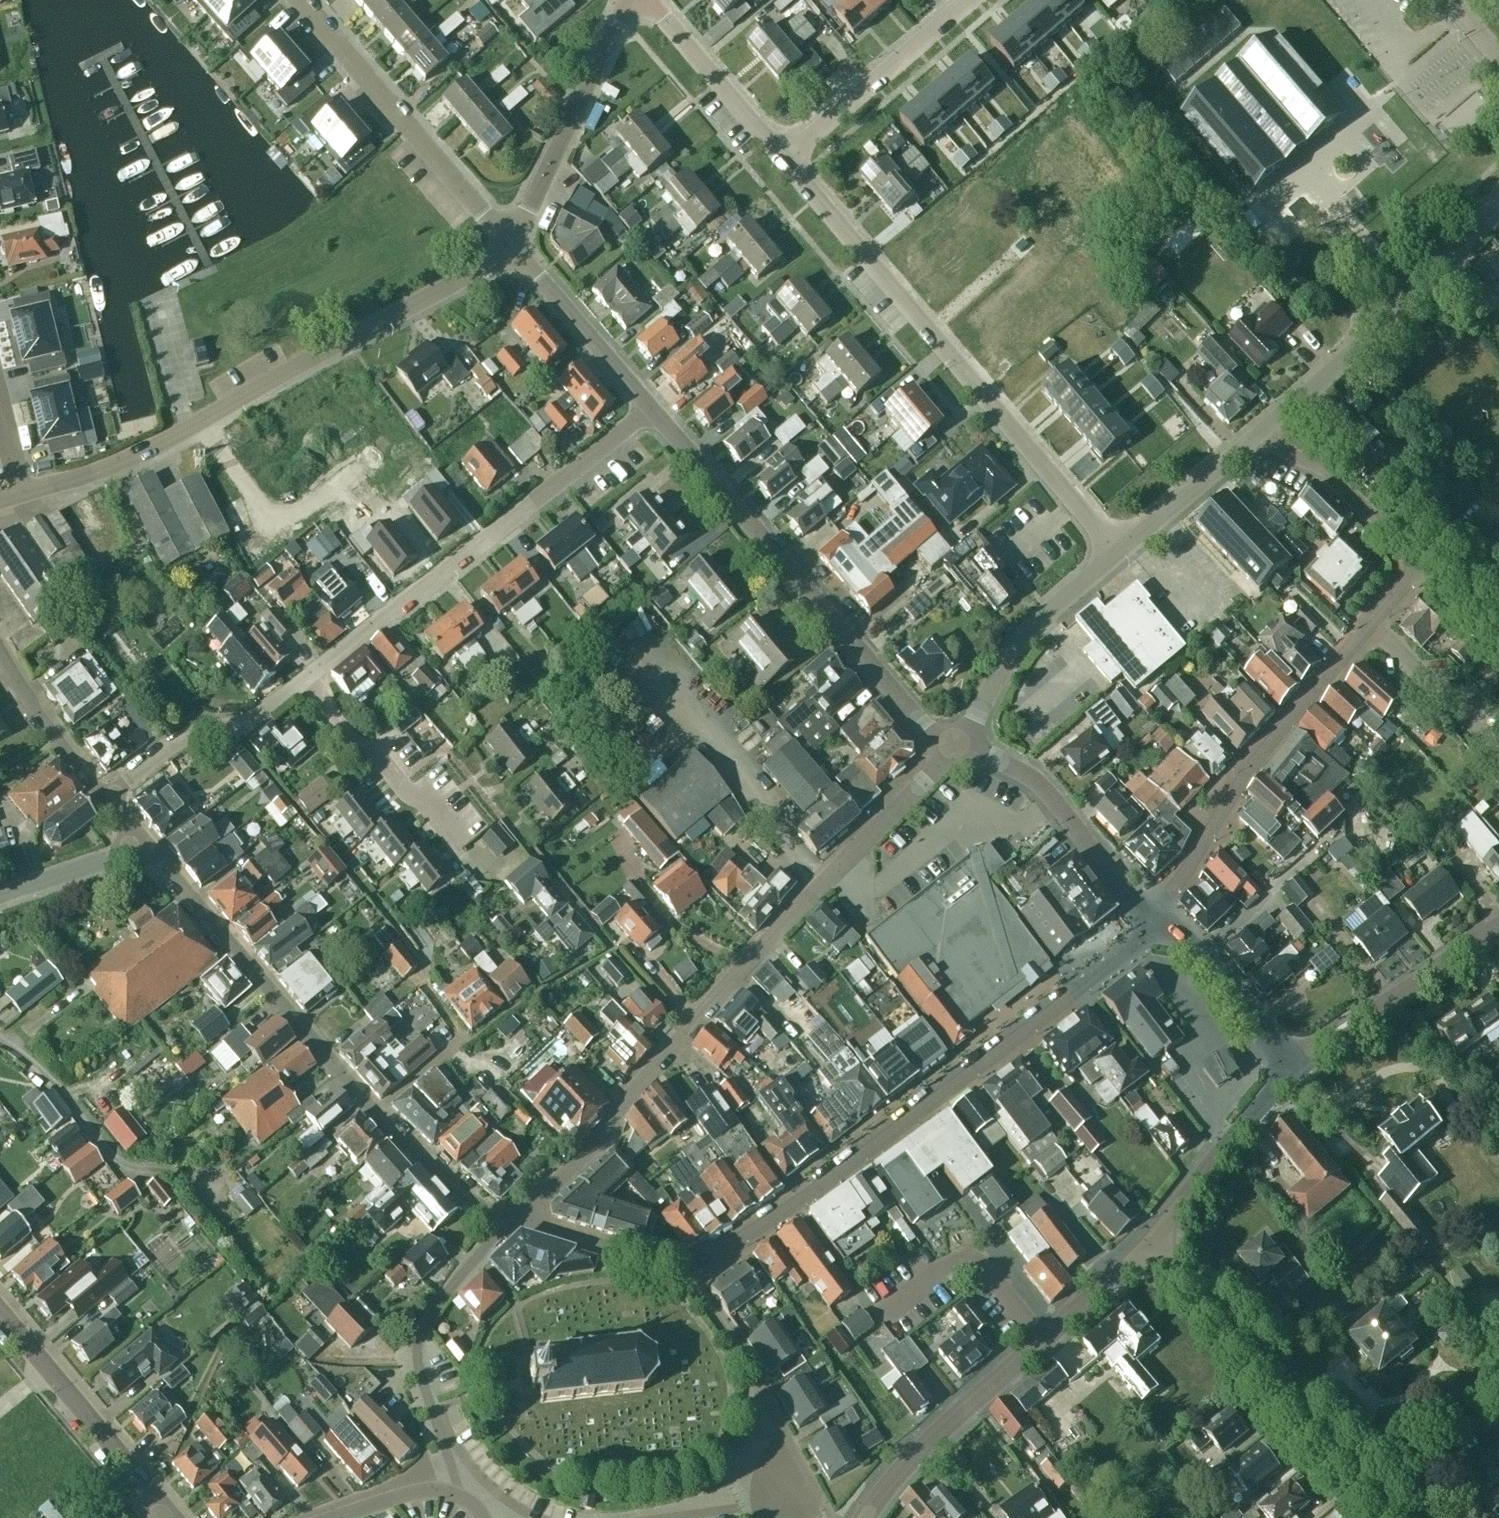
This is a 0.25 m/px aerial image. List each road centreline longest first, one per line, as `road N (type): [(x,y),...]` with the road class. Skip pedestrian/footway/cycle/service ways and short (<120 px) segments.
road 1 (residential): [(1159,913),(1139,943),(1009,1043),(699,1266),(667,1267),(517,1219)]
road 2 (residential): [(517,1219),(608,1133),(693,1018),(954,746)]
road 3 (unclassified): [(19,493),(138,453),(511,247)]
road 4 (residential): [(517,1219),(480,1206),(375,1114),(143,844)]
road 5 (residential): [(1117,553),(784,157)]
road 6 (unclassified): [(954,746),(922,731),(646,406)]
road 7 (residential): [(313,676),(646,406)]
road 8 (tertiary): [(866,1517),(948,1414),(1154,1241)]
road 9 (unclassified): [(1391,1517),(1154,1241)]
road 10 (residential): [(1159,913),(1225,803),(1370,626)]
road 11 (residential): [(1260,433),(1498,207)]
road 12 (residential): [(511,247),(300,0)]
road 13 (unclassified): [(1159,913),(1126,892),(1035,782),(954,746)]
road 14 (unclassified): [(511,247),(620,0)]
road 15 (residential): [(954,746),(1023,636),(1117,553)]
road 16 (tertiary): [(164,1509),(0,1314)]
road 17 (tertiary): [(1291,1073),(1498,930)]
road 18 (residential): [(100,794),(195,732),(252,717),(313,676)]
road 19 (residential): [(784,157),(967,0)]
road 20 (residential): [(434,1412),(419,1355),(446,1289),(517,1219)]
road 21 (tertiary): [(1154,1241),(1195,1178),(1291,1073)]
road 22 (residential): [(460,774),(425,800),(403,798),(313,676)]
road 23 (residential): [(1424,567),(1325,473),(1260,433)]
road 24 (unclassified): [(646,406),(511,247)]
road 25 (unclassified): [(1291,1073),(1192,942),(1159,913)]
road 26 (residential): [(784,157),(649,0)]
road 27 (residential): [(1117,553),(1260,433)]
road 28 (residential): [(1498,741),(1370,626)]
road 29 (residential): [(100,794),(0,654)]
road 30 (residential): [(541,1517),(481,1481),(434,1412)]
road 31 (residential): [(0,895),(143,844)]

